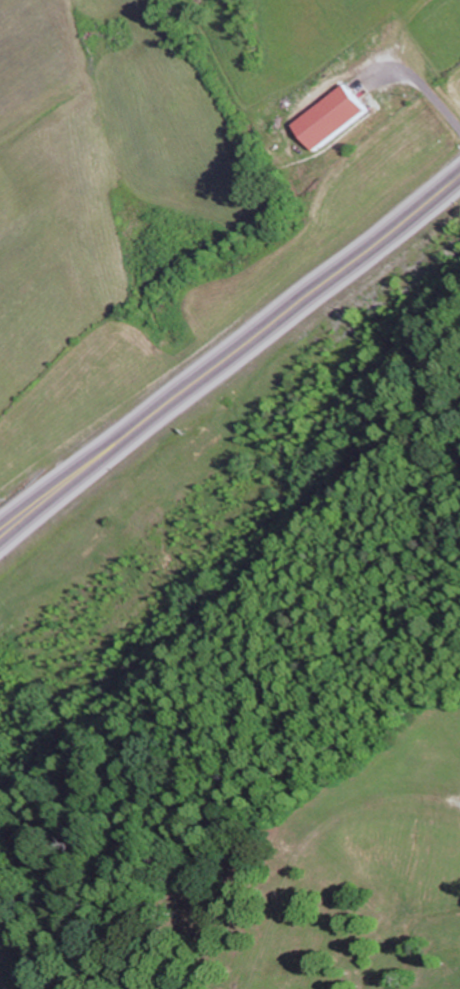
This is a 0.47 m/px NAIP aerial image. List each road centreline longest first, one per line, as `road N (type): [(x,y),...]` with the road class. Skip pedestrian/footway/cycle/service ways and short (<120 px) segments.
road 1 (trunk): [(77,469),(459,173)]

